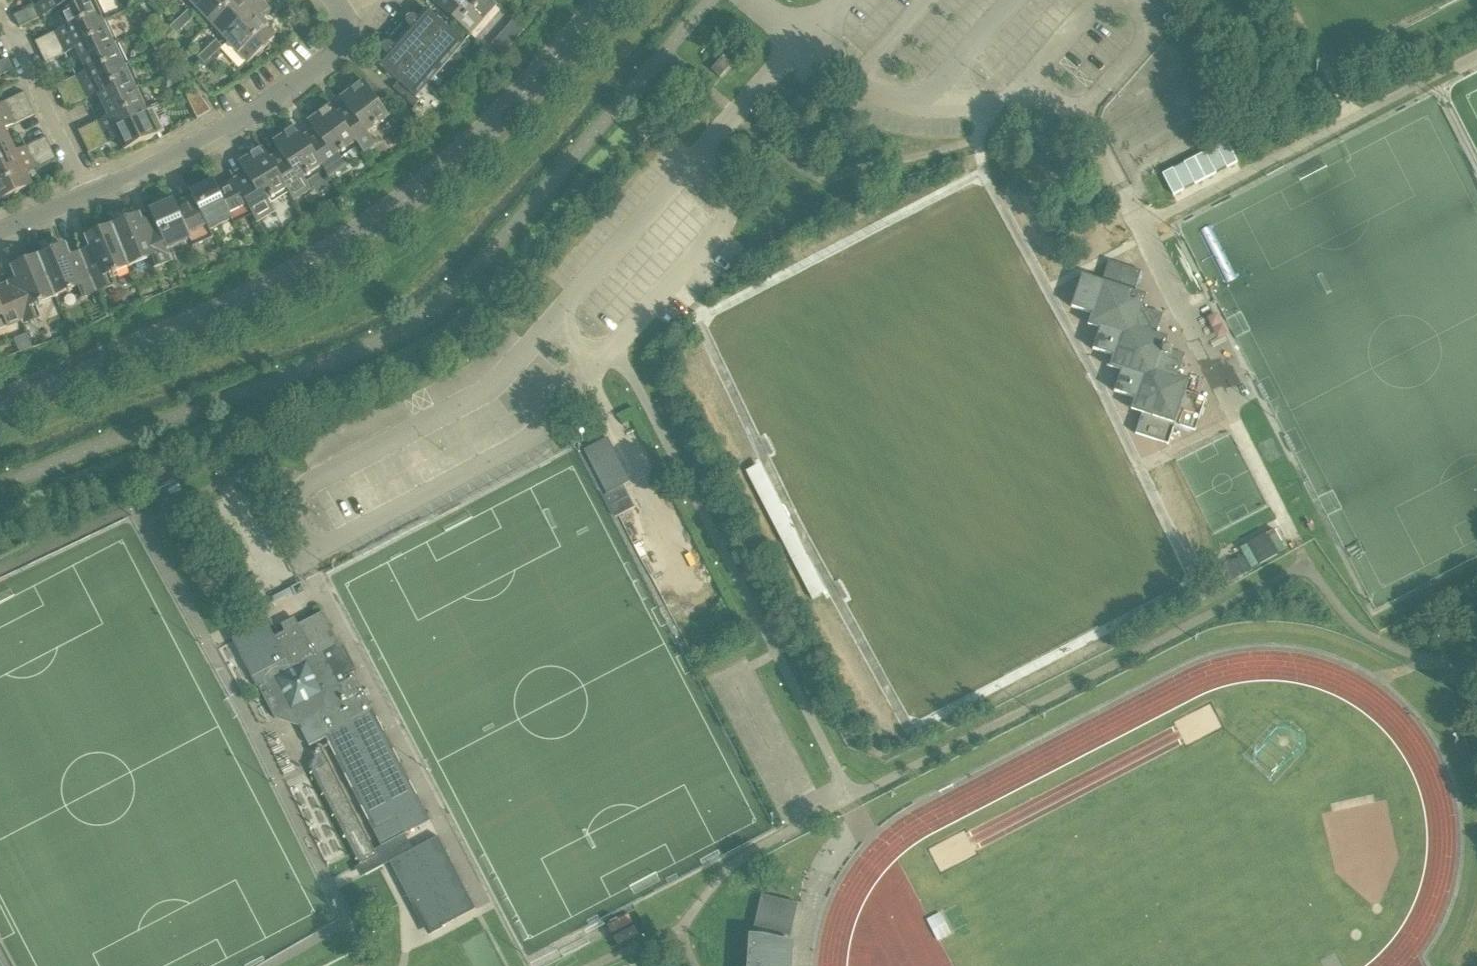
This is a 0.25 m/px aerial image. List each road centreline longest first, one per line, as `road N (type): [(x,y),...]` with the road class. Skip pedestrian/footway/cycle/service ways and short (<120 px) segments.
road 1 (tertiary): [(0,403),(301,271),(448,165),(606,0)]
road 2 (residential): [(348,21),(337,49),(239,119),(89,189)]
road 3 (residential): [(89,189),(20,43),(0,26)]

